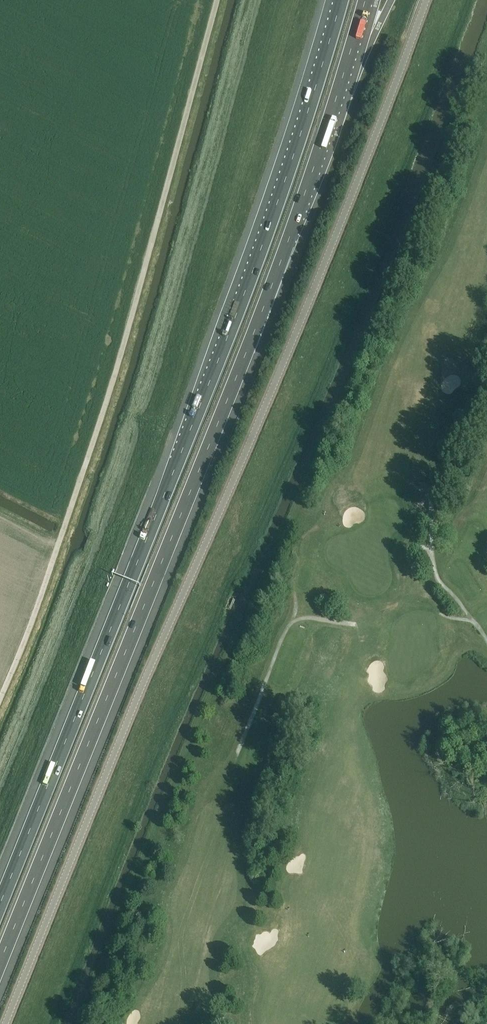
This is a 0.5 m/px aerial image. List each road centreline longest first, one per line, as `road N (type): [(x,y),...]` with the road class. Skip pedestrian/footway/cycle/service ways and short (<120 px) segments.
road 1 (tertiary): [(5,1023),(427,0)]
road 2 (motorway): [(0,963),(264,307),(365,0)]
road 3 (motorway): [(341,0),(253,273),(0,905)]

